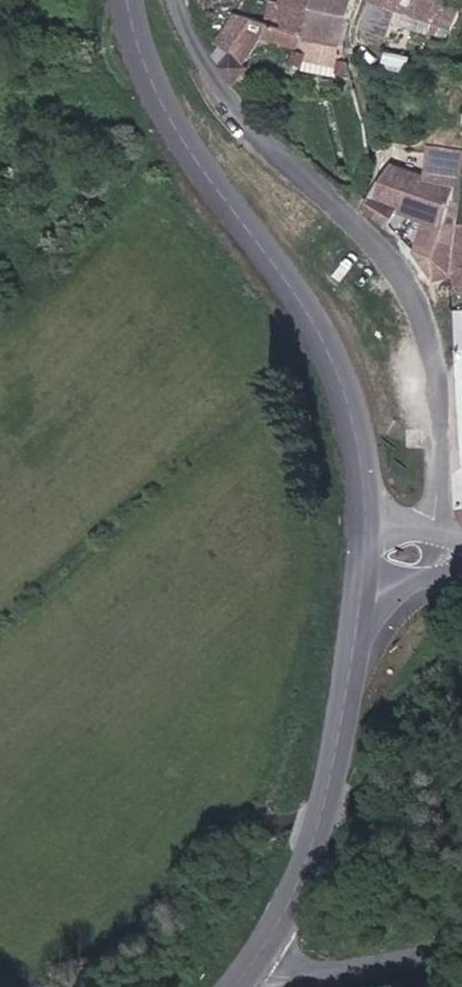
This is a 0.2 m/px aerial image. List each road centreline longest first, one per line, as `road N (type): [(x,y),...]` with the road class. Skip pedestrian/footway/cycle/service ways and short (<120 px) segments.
road 1 (unclassified): [(444,551),(445,419),(424,312),(373,235),(224,93),(182,0)]
road 2 (secondary): [(371,562),(370,480),(356,402),(328,333),(181,128),(154,74),(132,0)]
road 3 (secondary): [(255,970),(315,851),(336,786),(371,562)]
road 4 (tertiary): [(255,970),(321,973),(461,947)]

